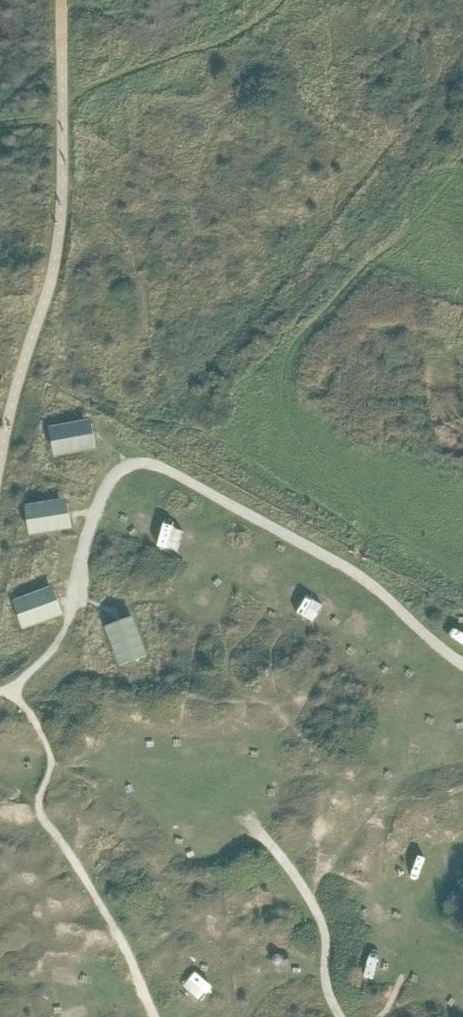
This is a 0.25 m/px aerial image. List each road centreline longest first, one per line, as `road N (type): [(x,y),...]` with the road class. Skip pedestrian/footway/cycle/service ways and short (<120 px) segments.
road 1 (track): [(0,126),(203,48),(280,0)]

